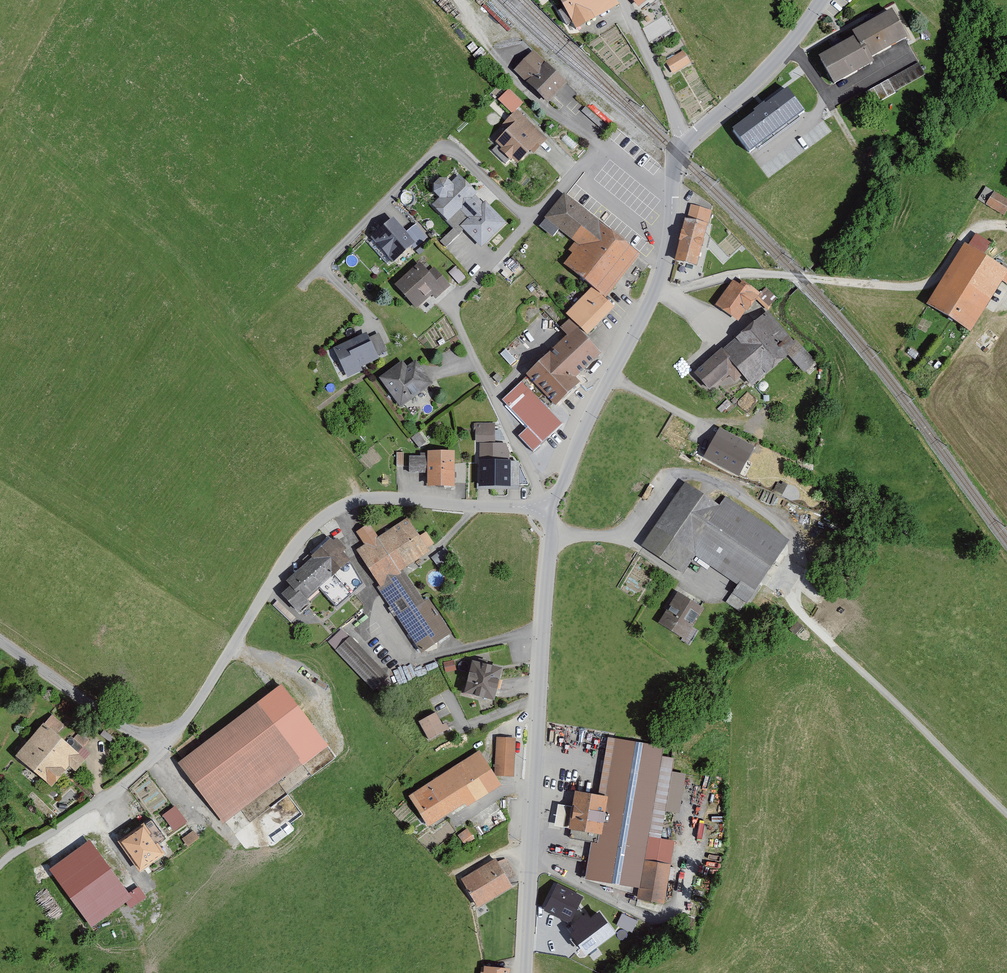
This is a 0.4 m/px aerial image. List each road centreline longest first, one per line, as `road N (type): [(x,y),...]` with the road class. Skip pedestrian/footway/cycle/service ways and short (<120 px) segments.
road 1 (residential): [(547,507),(458,324),(456,304),(598,148),(672,198)]
road 2 (tertiary): [(547,507),(379,497),(331,512),(283,562),(193,709),(162,735)]
road 3 (tertiary): [(547,507),(526,972)]
road 4 (track): [(654,294),(753,273),(922,285),(974,230),(1006,227)]
road 5 (track): [(1006,810),(802,614),(792,593),(797,552)]
road 6 (tertiary): [(672,198),(654,294),(547,507)]
road 7 (residential): [(162,735),(149,762),(111,793),(0,865)]
road 8 (tertiary): [(822,0),(779,57),(685,145)]
road 9 (tertiary): [(162,735),(122,725),(0,640)]
road 10 (residential): [(685,145),(621,0)]

